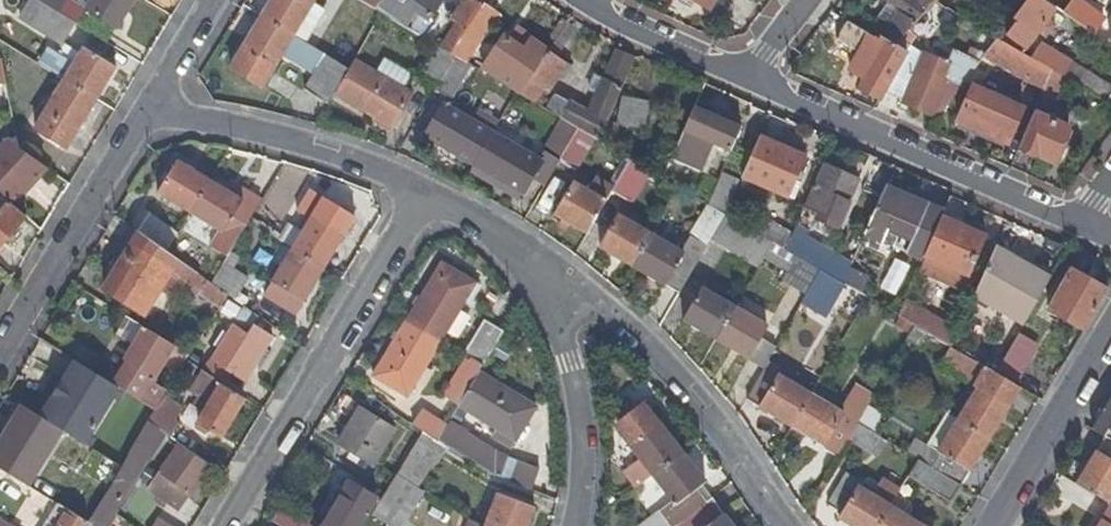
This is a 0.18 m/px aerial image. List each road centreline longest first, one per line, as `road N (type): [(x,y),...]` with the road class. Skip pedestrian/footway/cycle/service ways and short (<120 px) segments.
road 1 (residential): [(508,242),(682,384),(781,525)]
road 2 (residential): [(425,192),(222,525)]
road 3 (residential): [(751,76),(1076,218)]
road 4 (residential): [(575,525),(583,482),(579,406),(562,330),(508,242)]
road 5 (residential): [(144,113),(288,140),(425,192)]
road 6 (residential): [(0,351),(144,113)]
road 7 (residential): [(991,525),(1110,329)]
road 8 (residential): [(580,0),(751,76)]
road 9 (residential): [(144,113),(211,0)]

